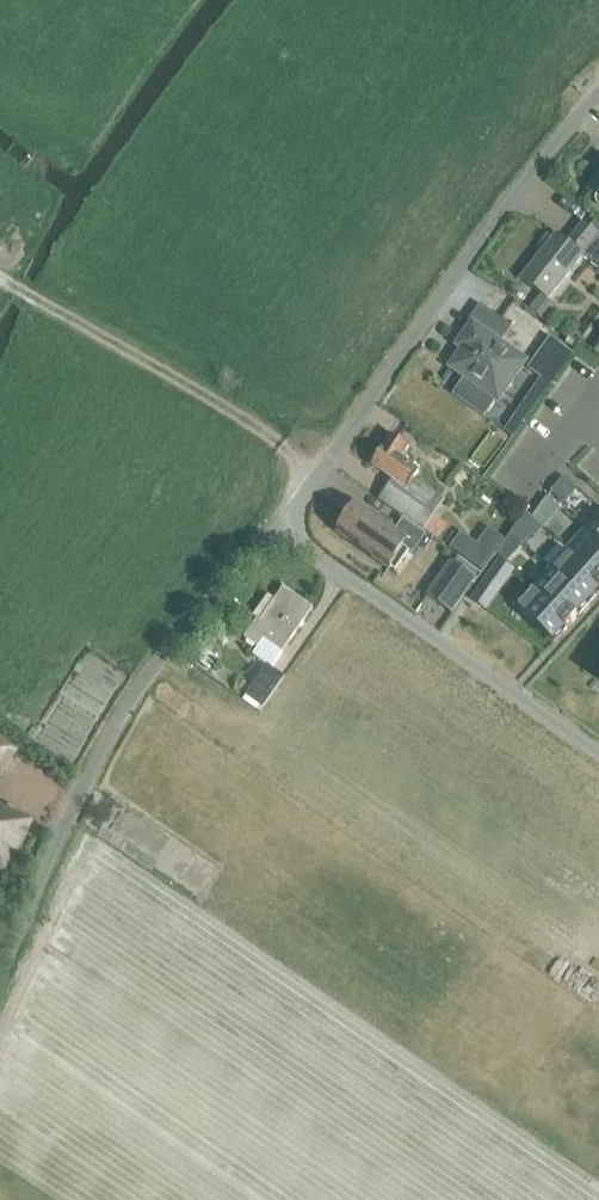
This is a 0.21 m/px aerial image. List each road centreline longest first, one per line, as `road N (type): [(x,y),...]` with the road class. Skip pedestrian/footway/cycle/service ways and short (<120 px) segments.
road 1 (residential): [(598,756),(279,533),(511,198),(598,97)]
road 2 (track): [(0,278),(254,425),(316,480)]

